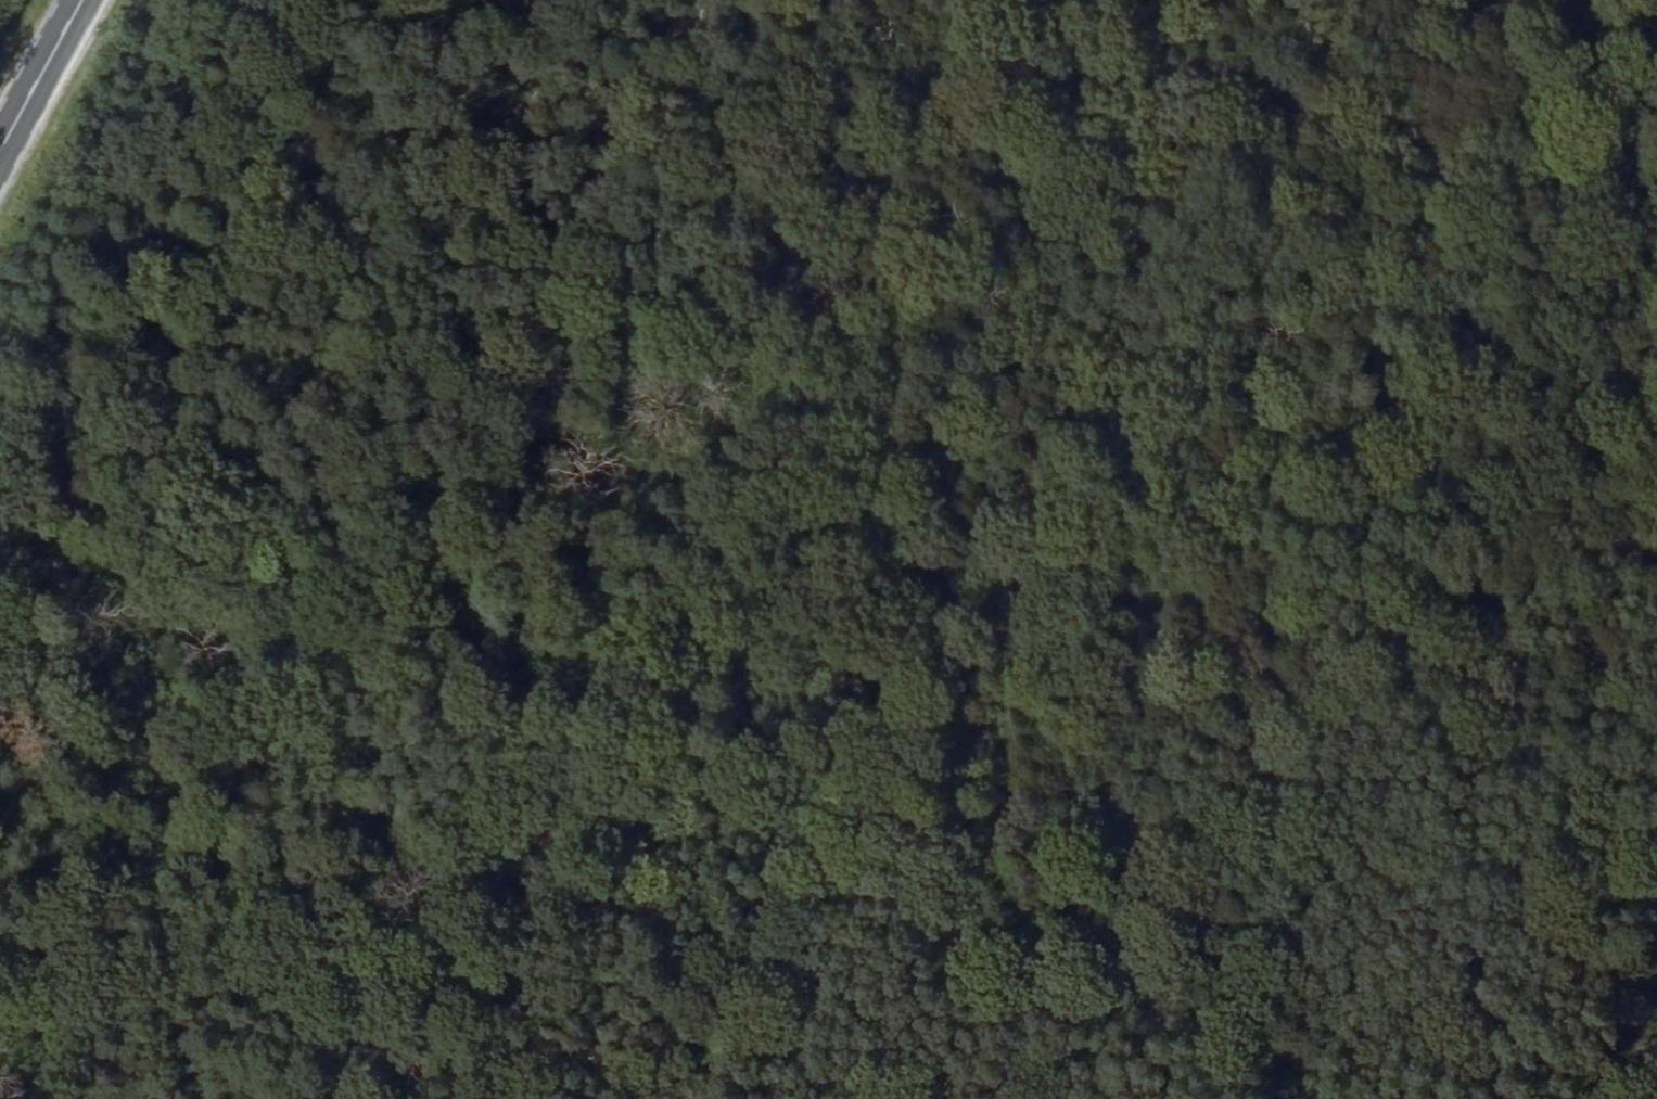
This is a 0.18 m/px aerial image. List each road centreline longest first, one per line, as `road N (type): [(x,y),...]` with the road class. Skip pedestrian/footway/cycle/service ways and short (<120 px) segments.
road 1 (primary): [(83,0),(0,153)]

